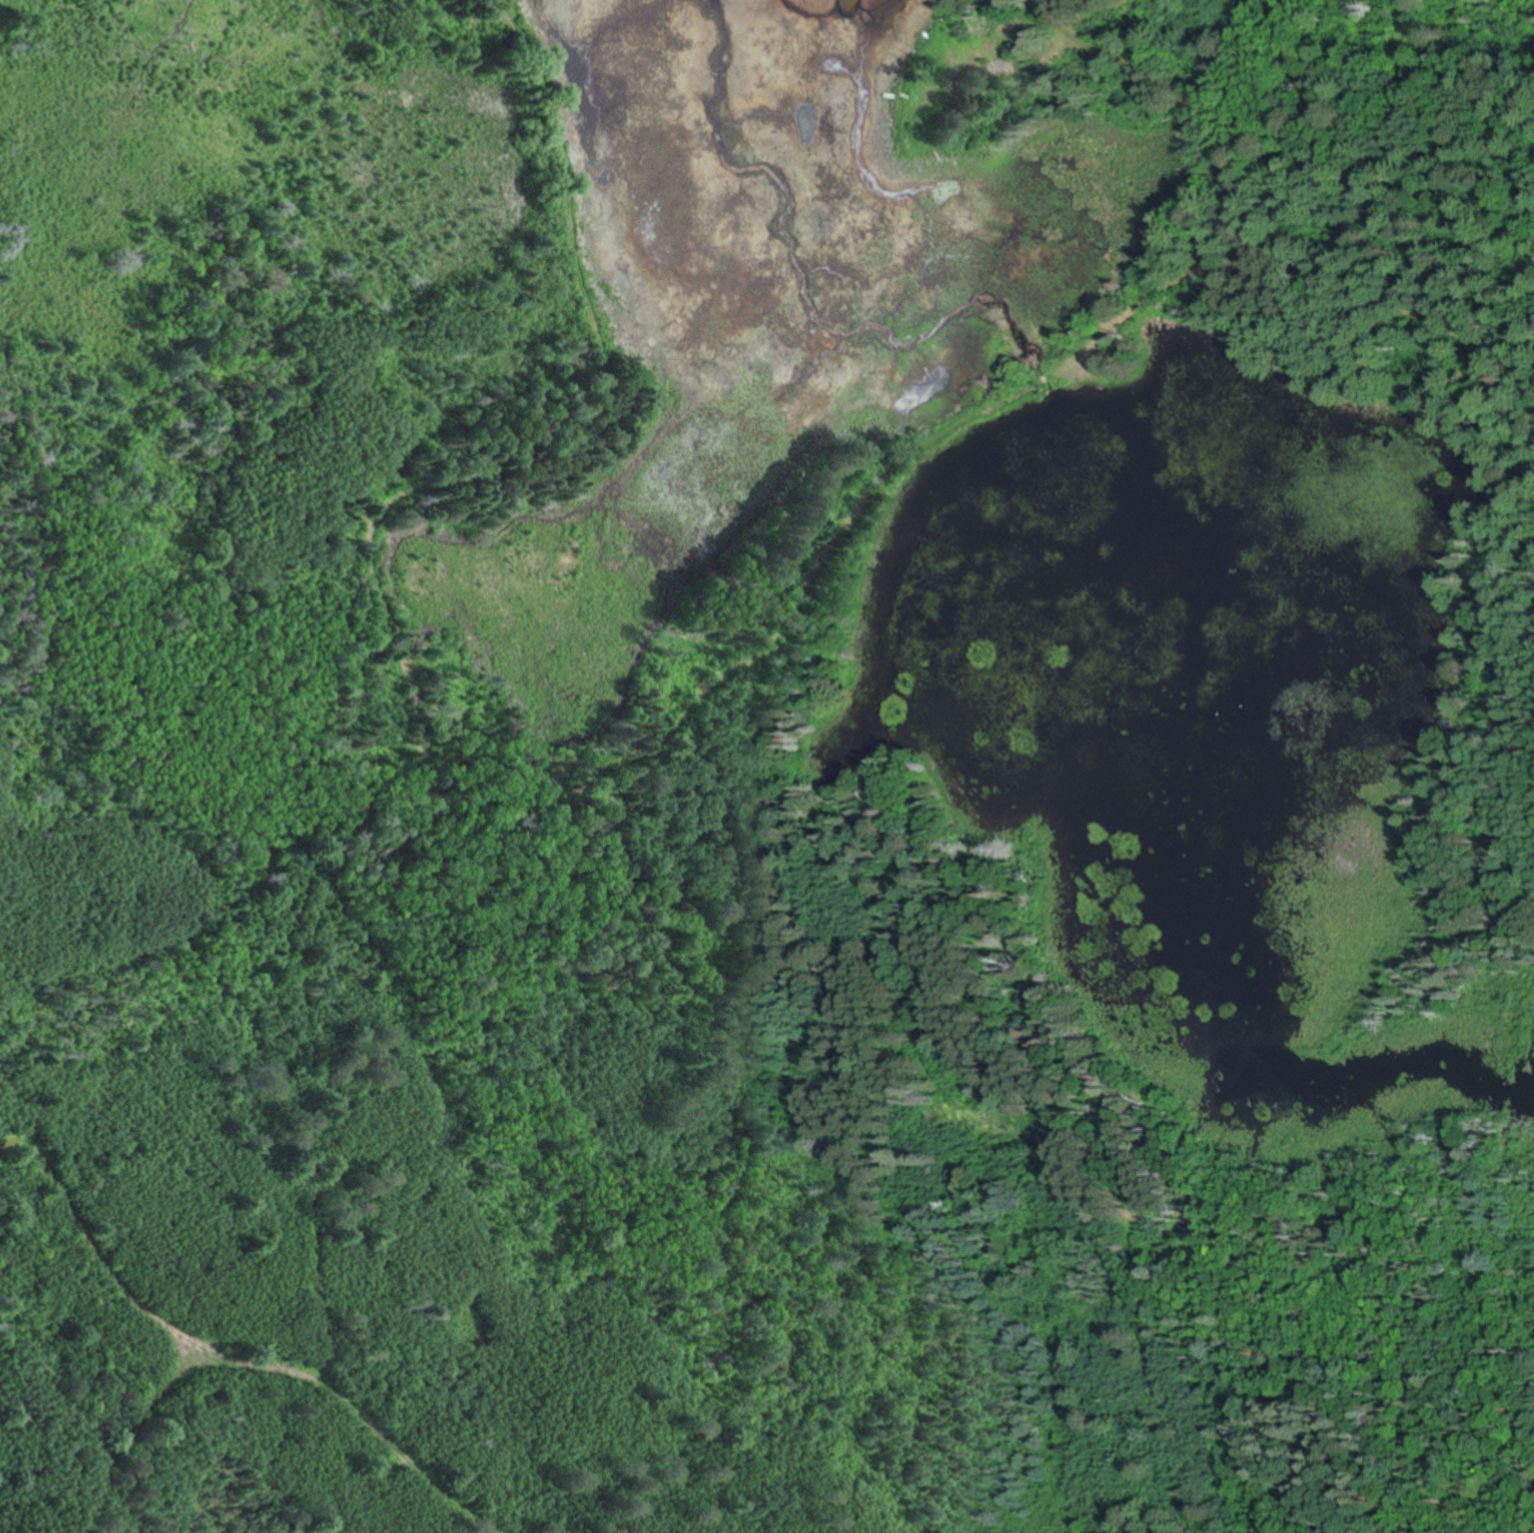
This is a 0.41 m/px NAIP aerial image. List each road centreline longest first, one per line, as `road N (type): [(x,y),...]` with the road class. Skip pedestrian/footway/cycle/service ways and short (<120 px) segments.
road 1 (track): [(1048,0),(1050,59),(1148,113),(1308,279),(1533,386)]

